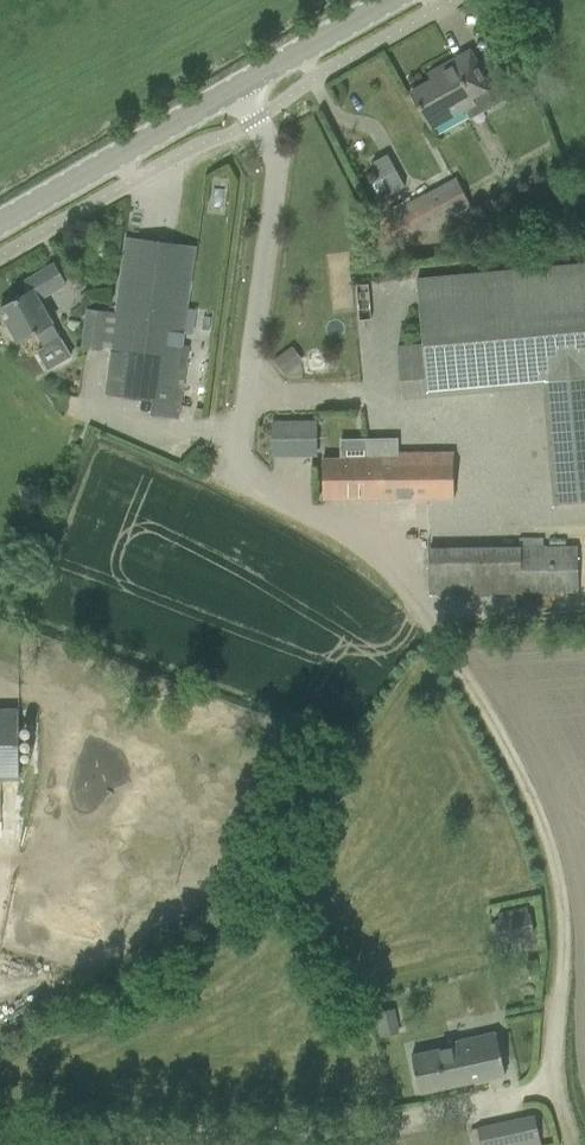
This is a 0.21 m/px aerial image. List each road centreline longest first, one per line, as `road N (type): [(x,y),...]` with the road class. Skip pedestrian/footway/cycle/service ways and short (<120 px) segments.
road 1 (track): [(0,1134),(357,1131),(546,1087),(561,931),(559,866),(536,804),(433,633),(376,563),(230,479),(275,160),(236,87)]
road 2 (tertiary): [(0,224),(388,0)]

